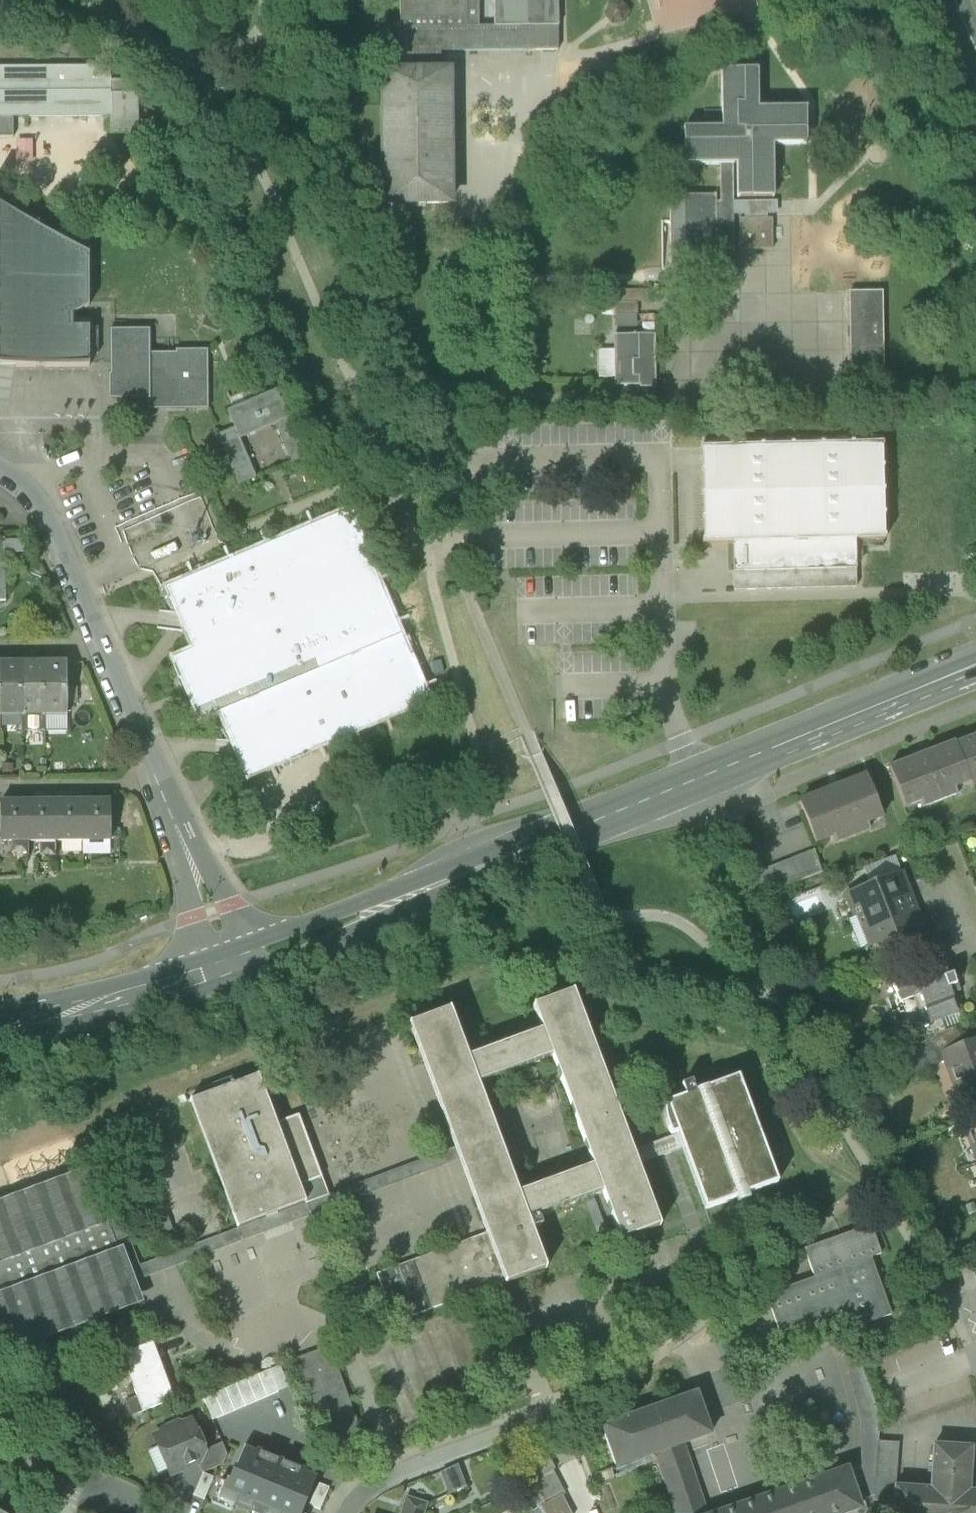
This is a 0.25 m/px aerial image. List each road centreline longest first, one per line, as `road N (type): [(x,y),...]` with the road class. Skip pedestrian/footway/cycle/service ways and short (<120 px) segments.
road 1 (tertiary): [(975,665),(235,961)]
road 2 (residential): [(235,961),(38,500),(0,471)]
road 3 (tertiary): [(235,961),(98,1006),(0,1026)]
road 4 (residential): [(339,1512),(397,1469),(545,1416)]

